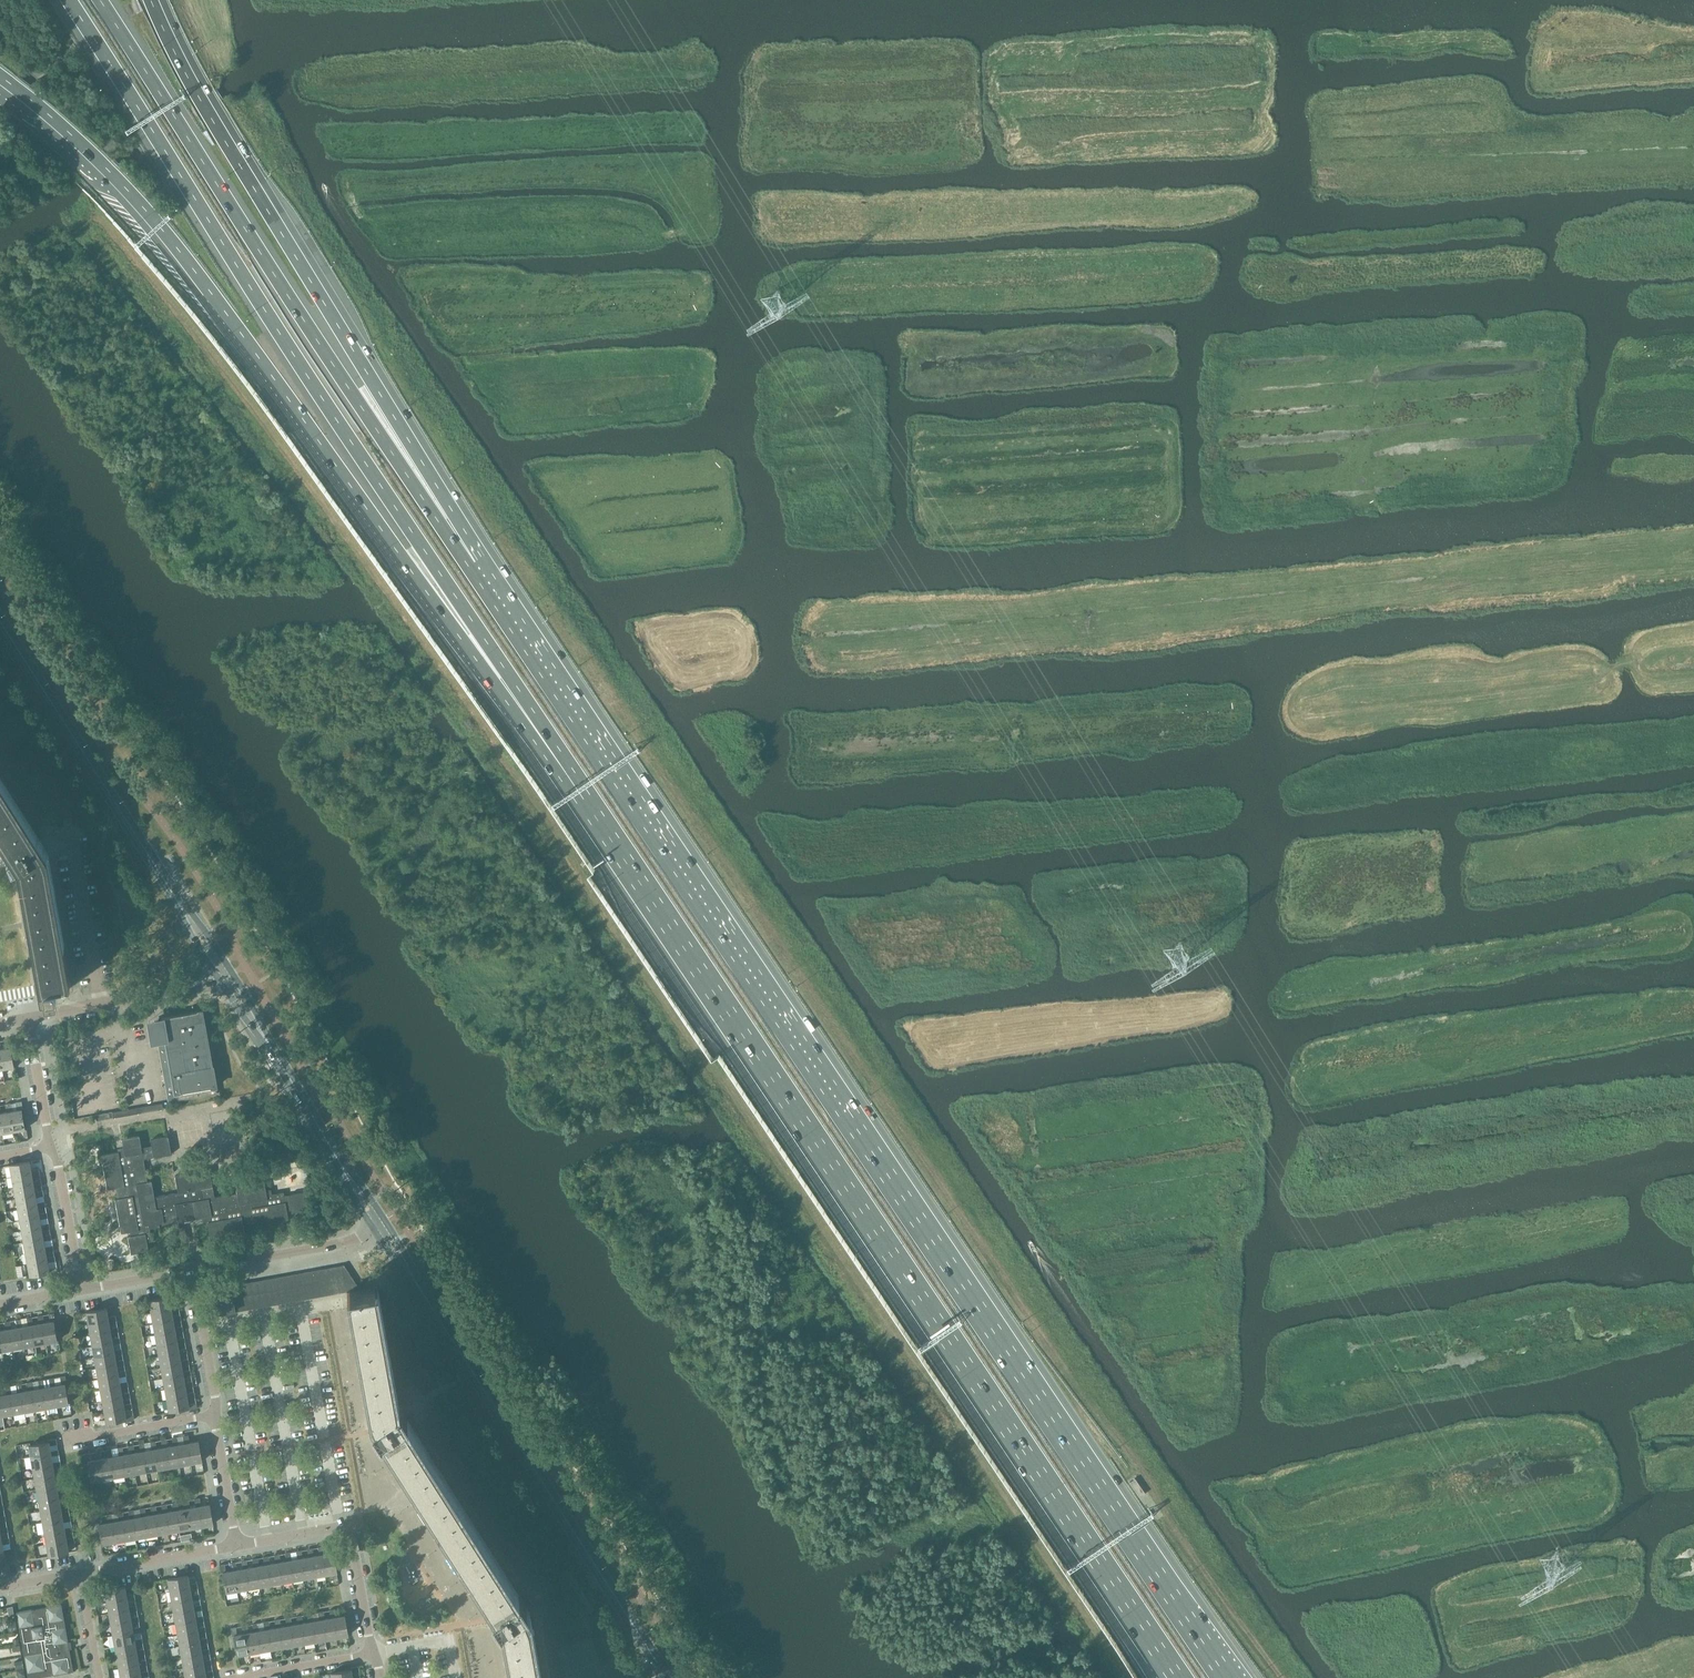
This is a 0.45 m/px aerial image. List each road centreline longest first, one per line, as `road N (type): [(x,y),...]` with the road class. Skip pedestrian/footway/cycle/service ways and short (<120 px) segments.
road 1 (motorway): [(1228,1677),(476,564)]
road 2 (motorway): [(584,799),(1176,1677)]
road 3 (motorway): [(67,0),(584,799)]
road 4 (motorway): [(0,76),(88,150),(179,251),(584,799)]
road 5 (motorway): [(476,564),(404,470),(101,0)]
road 6 (motorway): [(476,564),(422,460),(184,71),(152,0)]
road 7 (secondary): [(432,1306),(637,1629)]
road 8 (secondary): [(0,621),(177,897)]
road 9 (residential): [(241,1542),(191,1273)]
road 10 (residential): [(241,1542),(353,1526),(375,1652)]
road 11 (residential): [(191,1273),(350,1242),(375,1230)]
road 12 (residential): [(79,1574),(241,1542)]
road 13 (residential): [(101,1003),(73,849)]
road 14 (residential): [(76,1291),(51,1148)]
road 15 (residential): [(236,1677),(375,1652)]
road 16 (residential): [(51,1148),(28,1018)]

